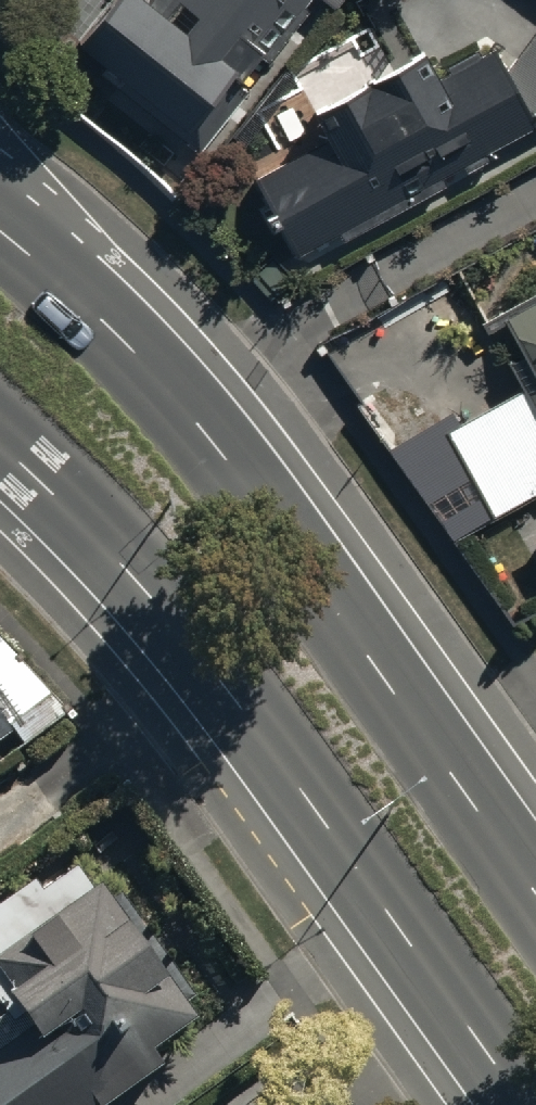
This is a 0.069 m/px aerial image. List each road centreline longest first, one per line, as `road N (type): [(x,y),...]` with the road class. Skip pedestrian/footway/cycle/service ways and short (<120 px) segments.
road 1 (primary): [(522,1104),(136,581),(0,443)]
road 2 (primary): [(29,257),(104,323),(202,430),(535,897)]

